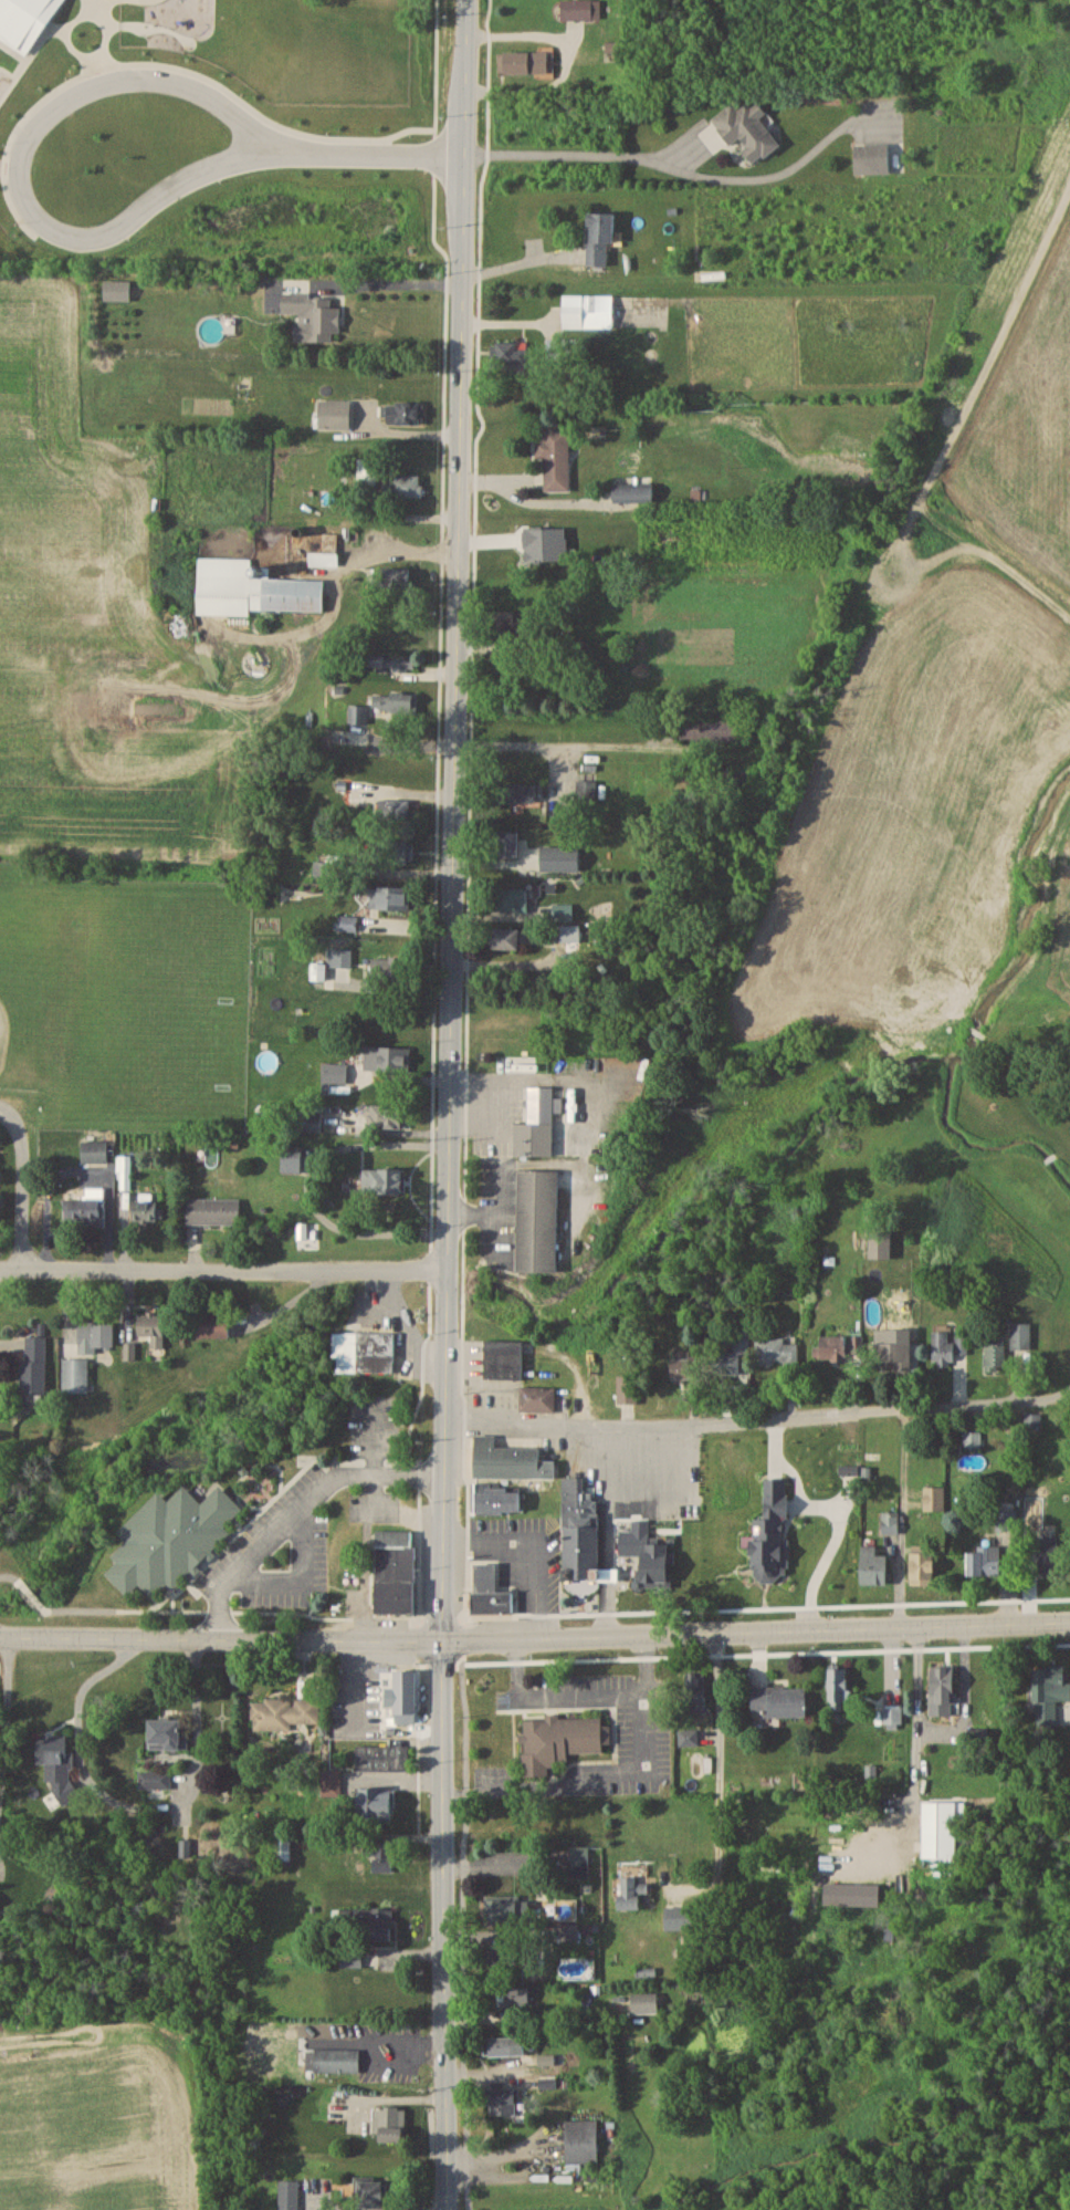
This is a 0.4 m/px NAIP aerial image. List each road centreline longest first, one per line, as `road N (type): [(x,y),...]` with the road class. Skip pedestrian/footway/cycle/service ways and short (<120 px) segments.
road 1 (tertiary): [(466,0),(445,1229),(445,2209)]
road 2 (tertiary): [(0,1635),(443,1638),(1069,1621)]
road 3 (residential): [(445,1420),(801,1418),(1006,1400)]
road 4 (residential): [(445,1270),(0,1266)]
road 5 (residential): [(22,1265),(23,1148),(10,1114),(0,1110)]

